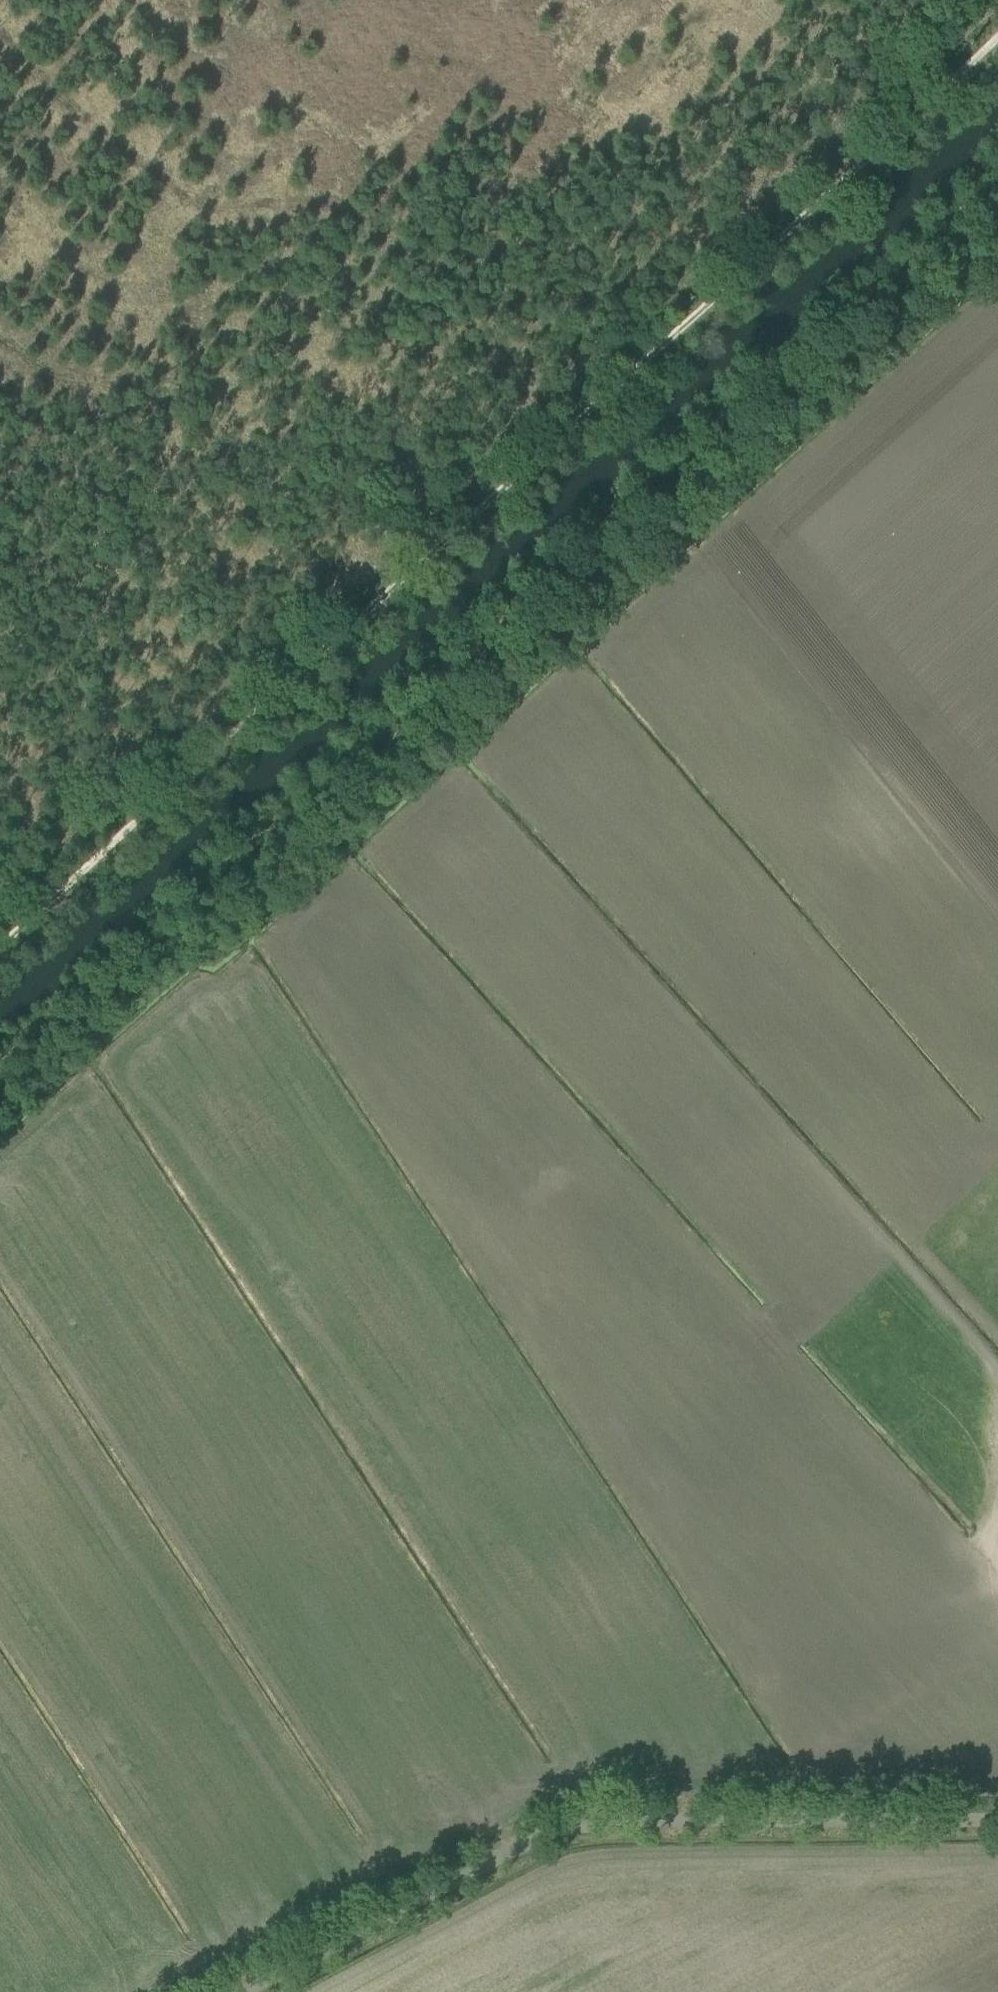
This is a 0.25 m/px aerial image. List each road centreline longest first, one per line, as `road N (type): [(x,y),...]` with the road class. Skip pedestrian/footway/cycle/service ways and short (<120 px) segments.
road 1 (track): [(0,947),(997,43)]
road 2 (unclassified): [(314,1991),(527,1867),(591,1840),(658,1831),(997,1826)]

